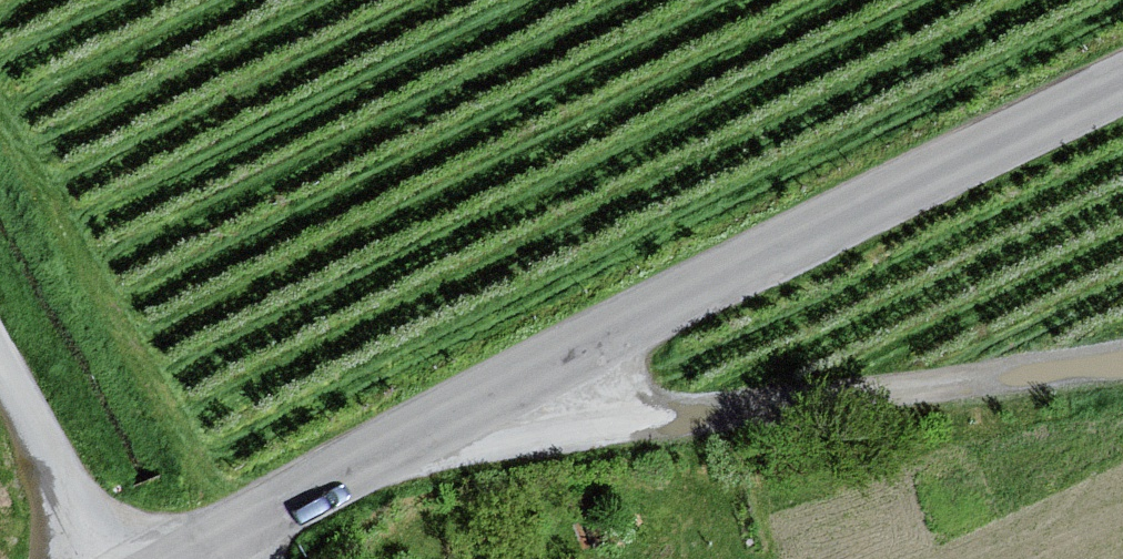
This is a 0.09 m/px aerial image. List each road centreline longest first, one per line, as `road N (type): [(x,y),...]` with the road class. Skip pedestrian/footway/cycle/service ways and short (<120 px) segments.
road 1 (unclassified): [(220,545),(428,425),(1122,86)]
road 2 (track): [(533,373),(594,402),(717,412),(1122,361)]
road 3 (unclassified): [(0,366),(107,558)]

